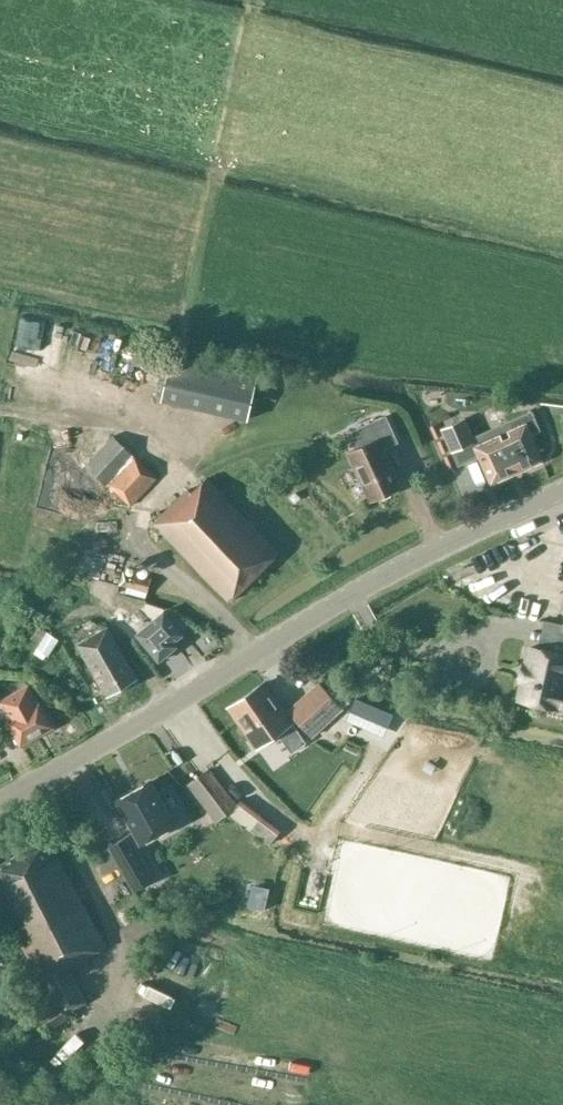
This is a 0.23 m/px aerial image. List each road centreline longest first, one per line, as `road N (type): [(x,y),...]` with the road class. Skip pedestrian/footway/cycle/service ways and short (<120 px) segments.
road 1 (tertiary): [(0,798),(388,573),(562,490)]

